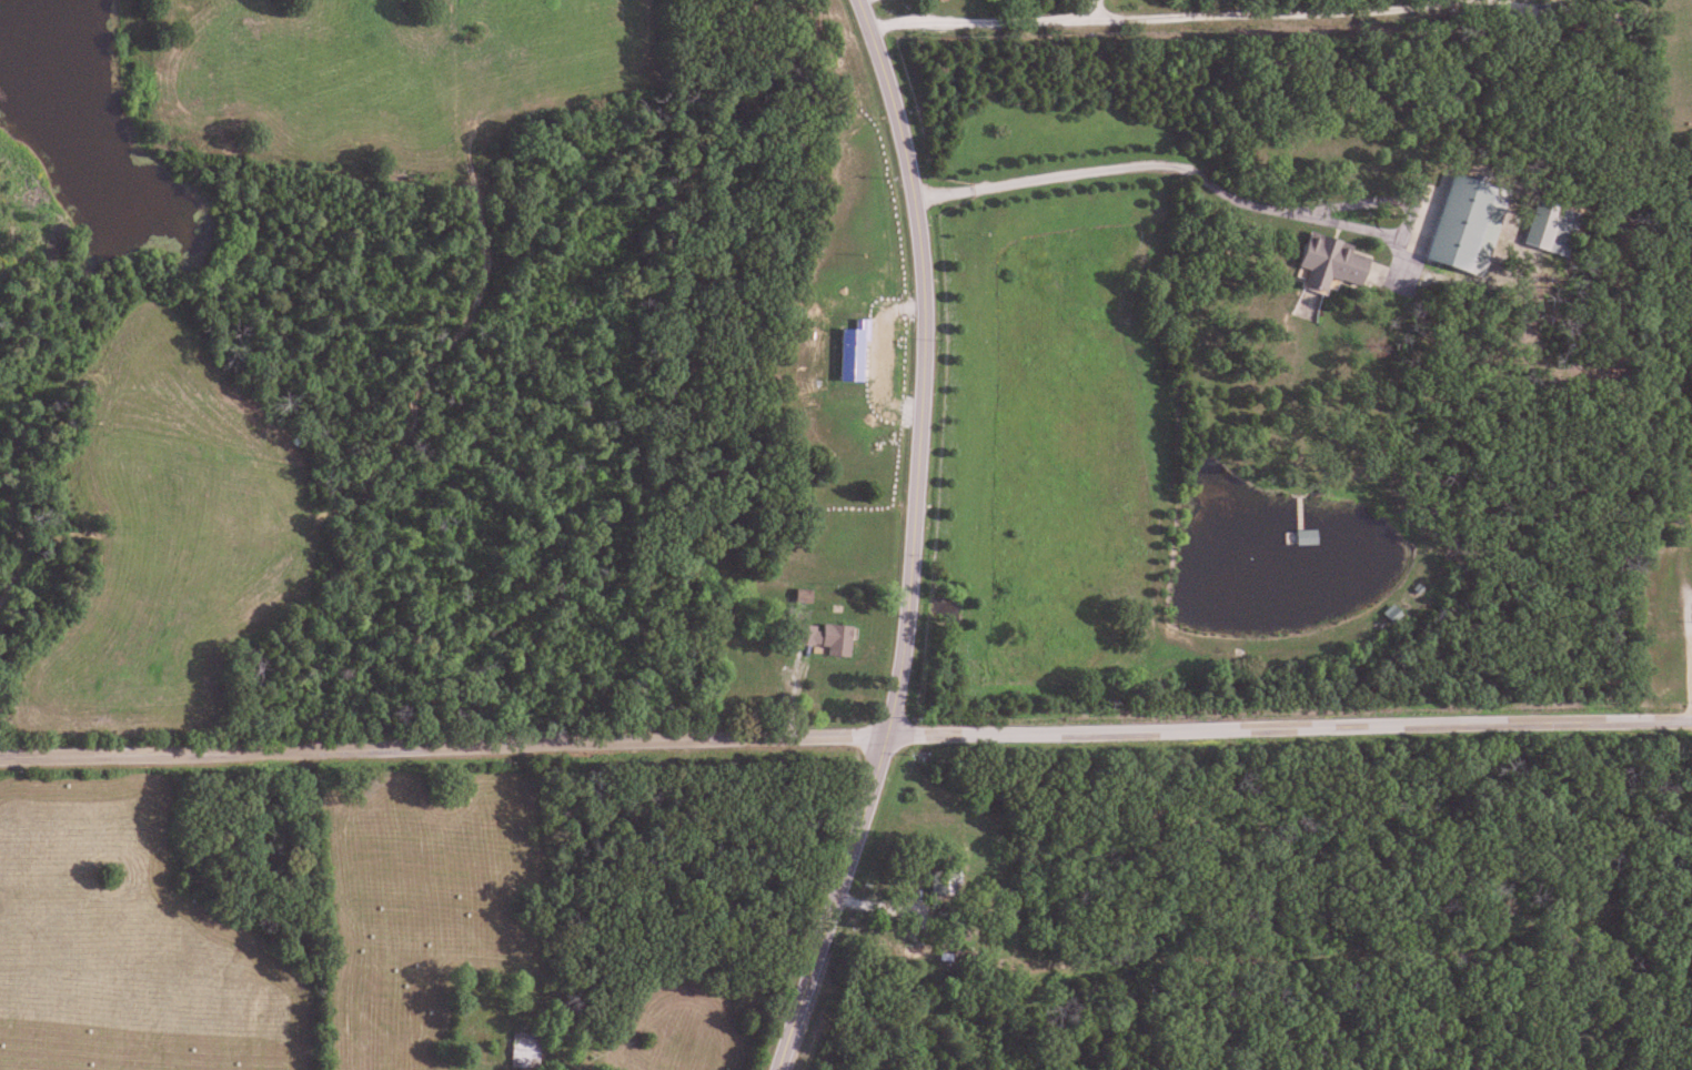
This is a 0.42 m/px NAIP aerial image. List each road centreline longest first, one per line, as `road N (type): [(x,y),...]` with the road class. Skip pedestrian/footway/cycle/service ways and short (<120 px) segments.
road 1 (tertiary): [(0,759),(883,736)]
road 2 (residential): [(883,736),(1691,714)]
road 3 (secondary): [(883,736),(918,546),(924,293),(915,199),(861,0)]
road 4 (secondary): [(777,1069),(883,736)]

